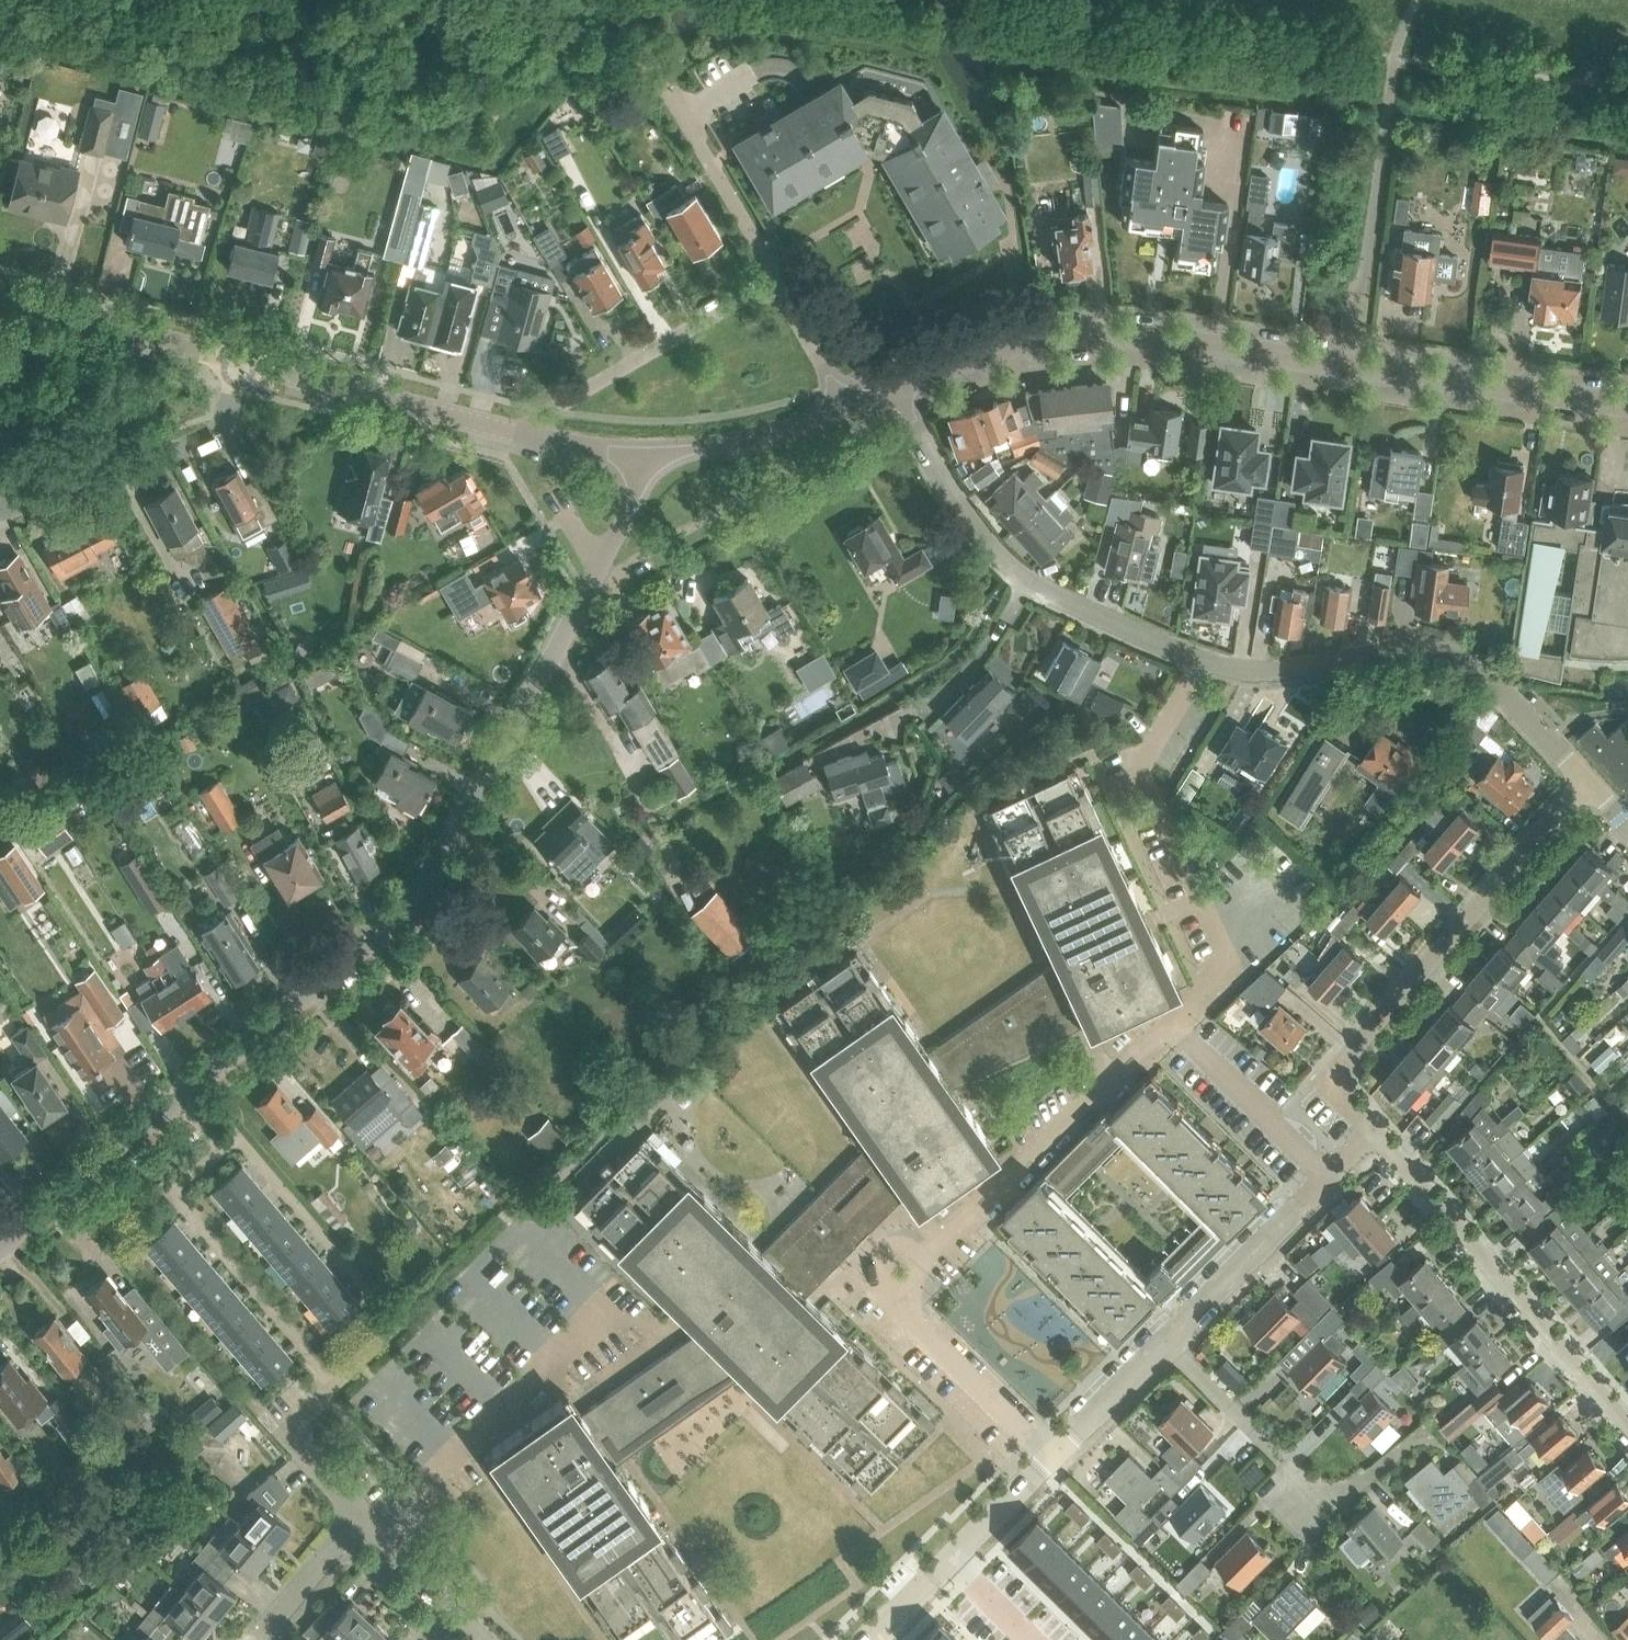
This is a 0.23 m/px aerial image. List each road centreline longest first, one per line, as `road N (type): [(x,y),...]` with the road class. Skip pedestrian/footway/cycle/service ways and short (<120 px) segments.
road 1 (unclassified): [(0,1243),(406,909),(586,577)]
road 2 (residential): [(1585,777),(1470,648),(1252,670),(1020,589),(925,459),(900,390)]
road 3 (unclassified): [(900,390),(1006,349),(1177,351),(1627,412)]
road 4 (track): [(952,0),(1627,86)]
road 5 (track): [(0,30),(453,142),(495,127),(605,0)]
road 6 (residential): [(1373,1130),(1329,1076),(1585,777)]
road 7 (residential): [(1627,1436),(1397,1177),(1373,1130)]
road 8 (residential): [(0,514),(272,412),(281,384)]
road 9 (residential): [(950,1557),(1168,1339)]
road 10 (residential): [(515,437),(780,286)]
road 11 (unclassified): [(281,384),(0,313)]
road 12 (unclassified): [(515,437),(281,384)]
road 13 (residential): [(1329,1501),(1168,1339)]
road 14 (residential): [(1151,1043),(1303,1203)]
road 15 (residential): [(780,286),(660,108)]
road 16 (unclassified): [(650,457),(847,412)]
road 17 (residential): [(1168,1339),(1303,1203)]
road 18 (residential): [(358,1515),(284,1432),(334,1385)]
road 19 (residential): [(485,1639),(358,1515)]
road 20 (residential): [(255,1639),(358,1515)]
road 21 (residential): [(847,412),(780,286)]
road 22 (unclassified): [(515,437),(650,457)]
road 23 (unclassified): [(586,577),(650,457)]

